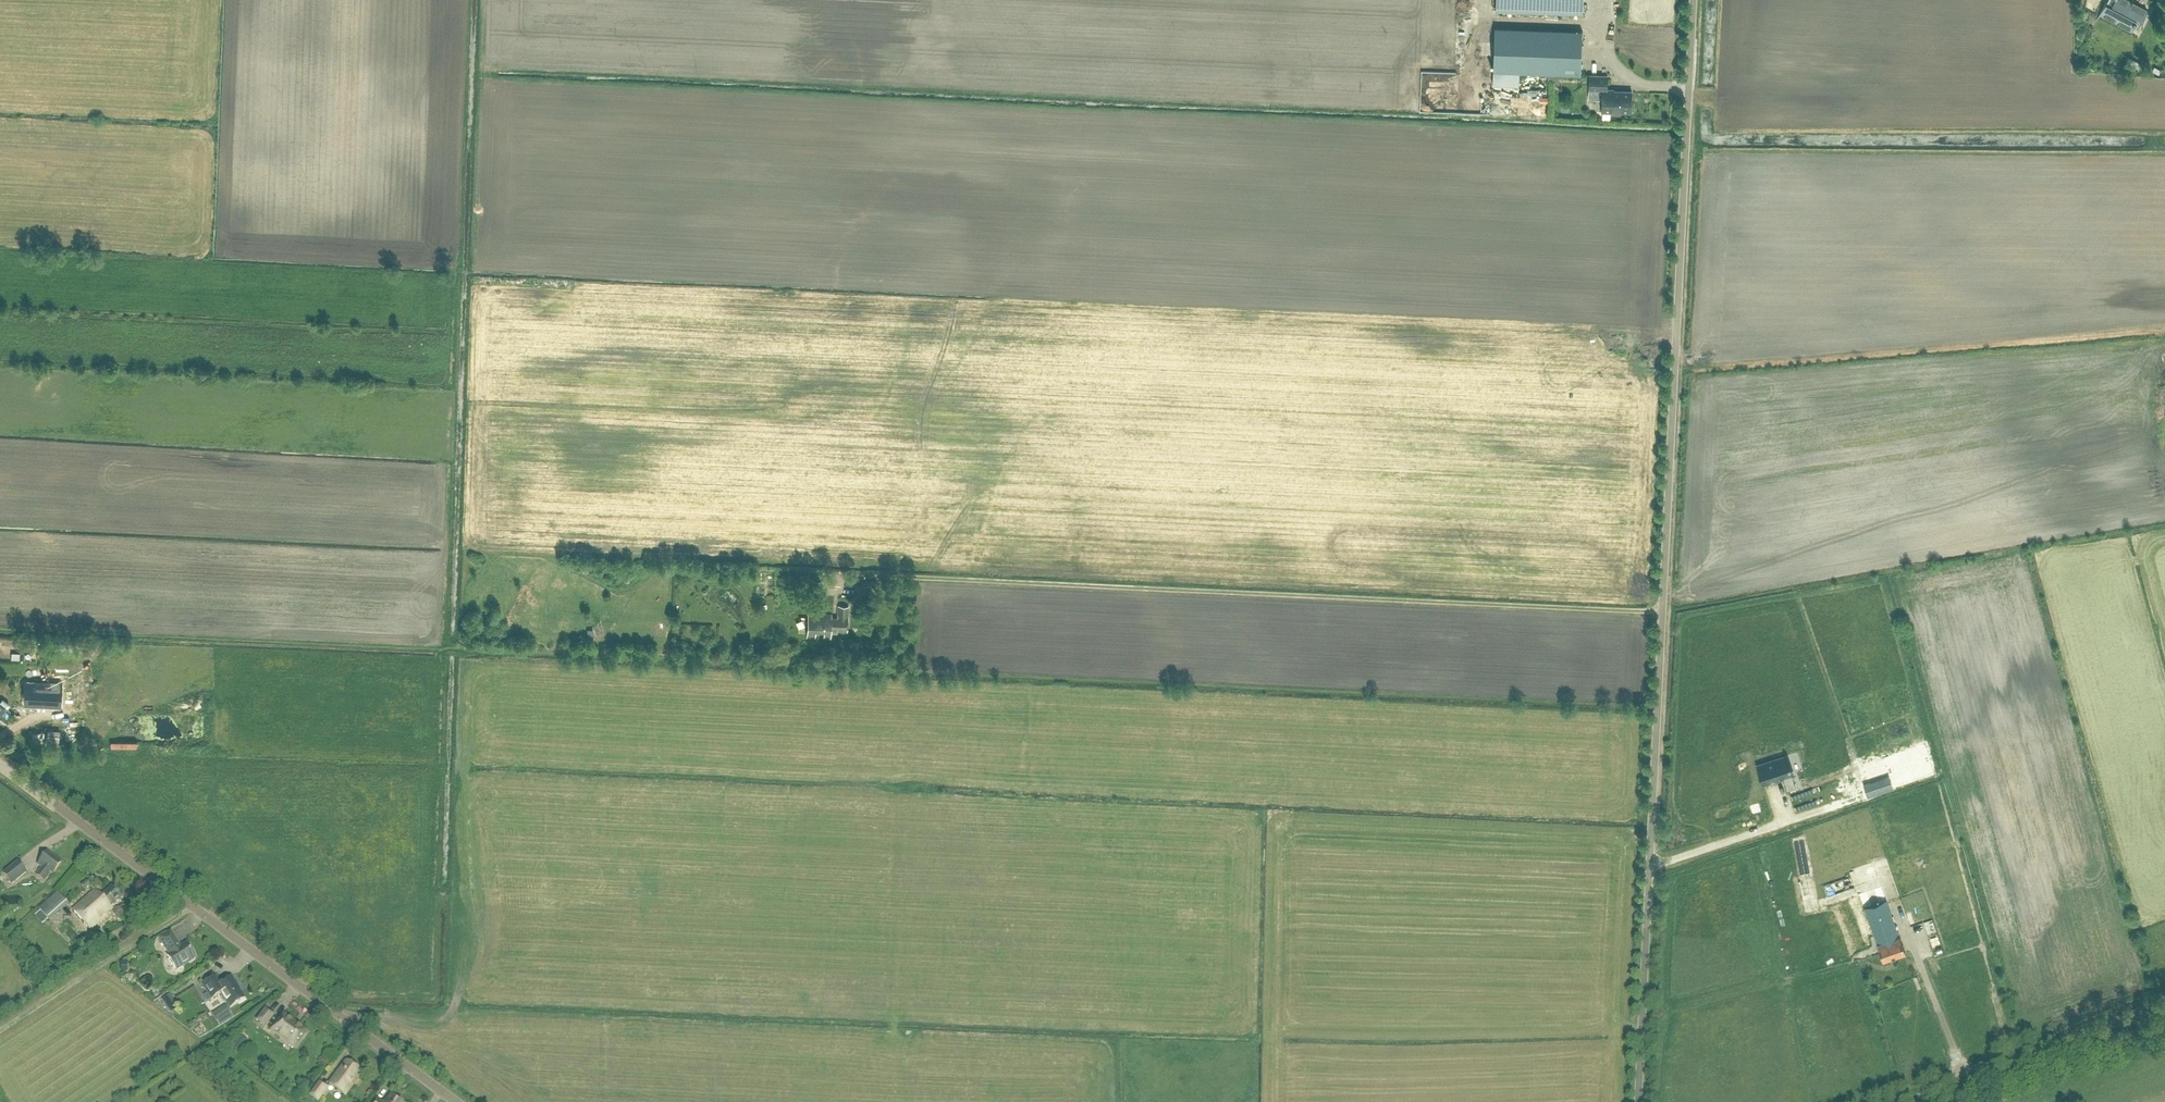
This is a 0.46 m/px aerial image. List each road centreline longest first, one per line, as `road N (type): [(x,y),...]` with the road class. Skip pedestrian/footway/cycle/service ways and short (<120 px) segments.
road 1 (unclassified): [(1638,1101),(1693,0)]
road 2 (tertiary): [(456,1101),(0,764)]
road 3 (tertiary): [(1913,1101),(2164,1001)]
road 4 (track): [(0,1032),(191,905)]

